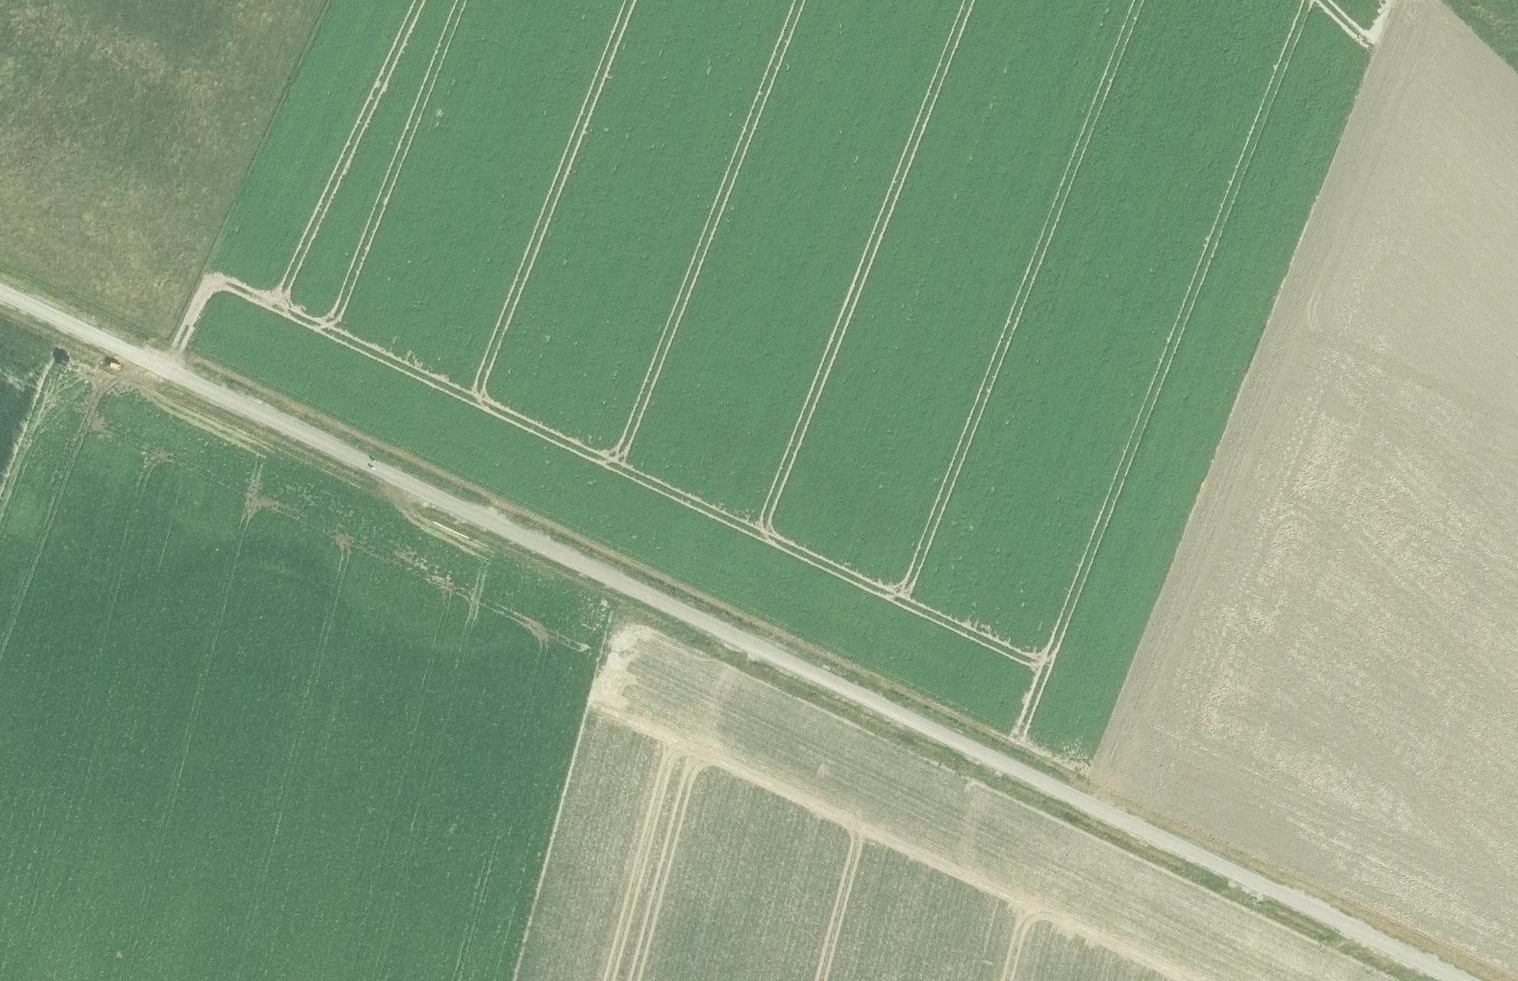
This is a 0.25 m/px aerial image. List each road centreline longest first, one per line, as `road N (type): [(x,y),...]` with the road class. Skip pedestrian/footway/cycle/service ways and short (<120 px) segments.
road 1 (unclassified): [(1470,980),(0,289)]

